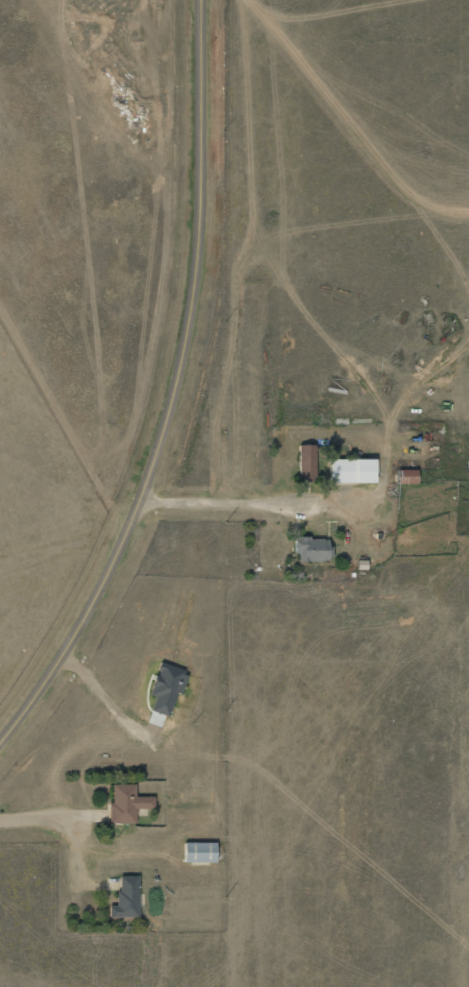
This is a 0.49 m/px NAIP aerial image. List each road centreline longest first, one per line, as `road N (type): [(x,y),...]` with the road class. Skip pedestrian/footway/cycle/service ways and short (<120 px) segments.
road 1 (tertiary): [(0,743),(97,603),(154,474),(187,358),(203,262)]
road 2 (tertiary): [(203,262),(205,0)]

